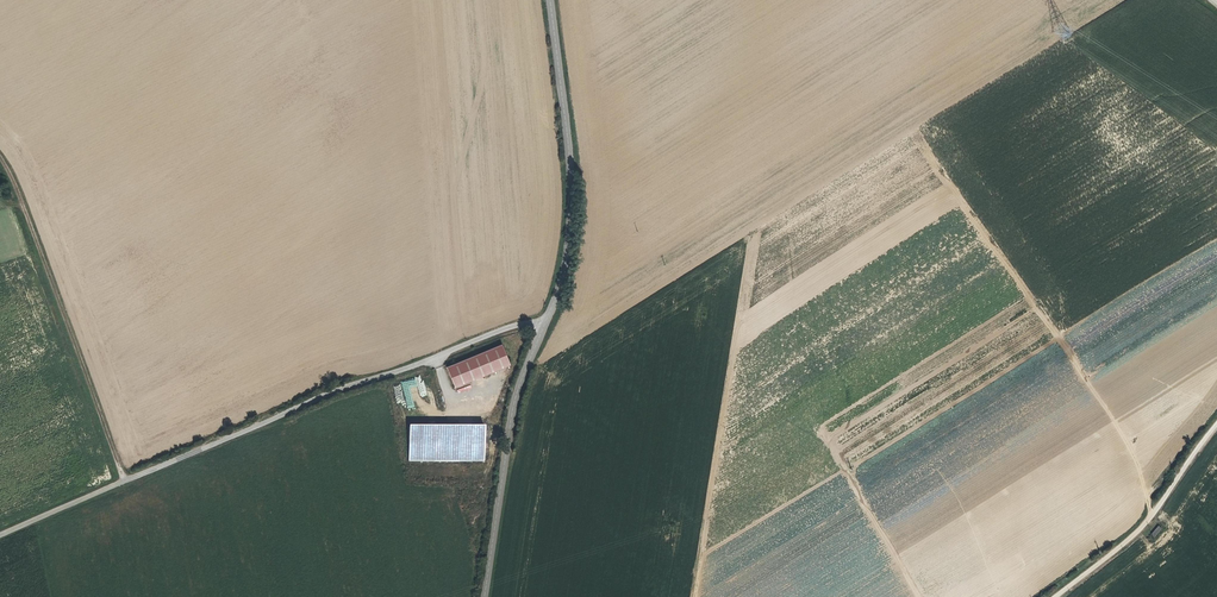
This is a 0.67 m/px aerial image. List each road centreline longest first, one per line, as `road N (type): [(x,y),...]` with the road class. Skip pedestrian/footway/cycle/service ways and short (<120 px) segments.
road 1 (unclassified): [(0,534),(338,389),(509,327),(544,322)]
road 2 (track): [(0,159),(125,480)]
road 3 (unclassified): [(544,322),(569,224),(548,0)]
road 4 (unclassified): [(482,596),(514,396),(544,322)]
road 5 (unclassified): [(1056,596),(1151,516),(1216,421)]

